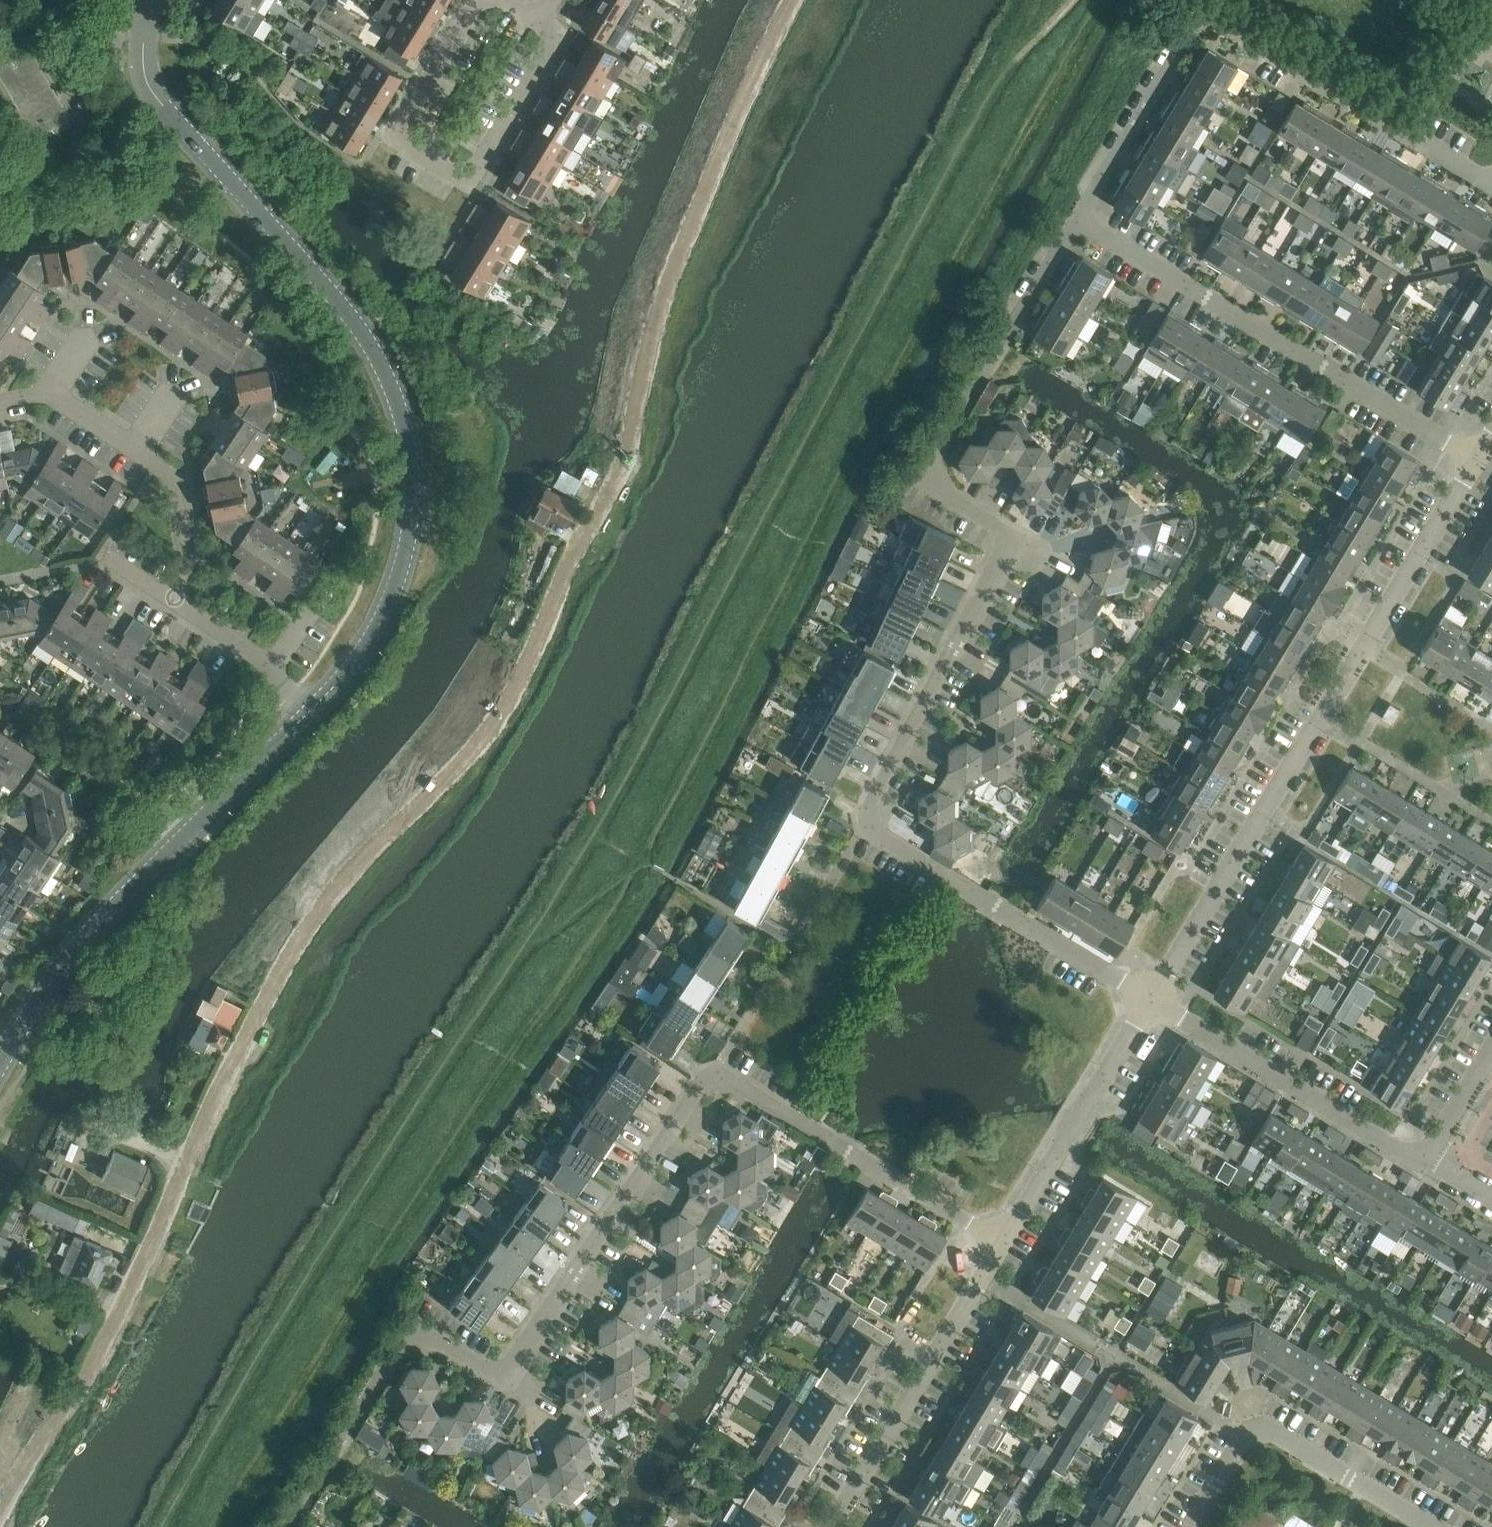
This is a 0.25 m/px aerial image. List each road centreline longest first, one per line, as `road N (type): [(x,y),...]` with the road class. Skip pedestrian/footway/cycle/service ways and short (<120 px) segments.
road 1 (unclassified): [(0,1512),(101,1341),(219,1082),(307,927),(496,717),(526,668),(570,554),(621,463),(670,282),(795,0)]
road 2 (residential): [(1151,997),(871,833),(868,809),(1021,538),(921,477),(1079,219)]
road 3 (residential): [(289,1526),(413,1328),(506,1375),(715,1070),(1003,1242)]
road 4 (tertiary): [(314,703),(385,606),(409,539),(410,446),(388,376),(345,309),(178,124),(146,74),(149,0)]
road 5 (residential): [(1151,997),(1477,456)]
road 6 (residential): [(1491,187),(1204,12),(1079,219)]
road 7 (tertiary): [(0,1056),(29,1004),(96,922),(314,703)]
road 8 (residential): [(1477,456),(1079,219)]
road 9 (residential): [(541,20),(551,33),(479,172),(454,178),(407,150),(402,131),(469,6),(480,0)]
road 10 (residential): [(832,1526),(1003,1242)]
road 11 (residential): [(175,598),(185,571),(180,503),(176,484),(153,458),(51,396),(0,405)]
road 12 (residential): [(1418,1163),(1151,997)]
road 13 (residential): [(1192,1526),(1247,1437),(1268,1429),(1428,1526)]
road 14 (residential): [(1003,1242),(1151,997)]
road 15 (residential): [(314,703),(175,598)]
road 16 (residential): [(1421,1159),(1490,1059)]

